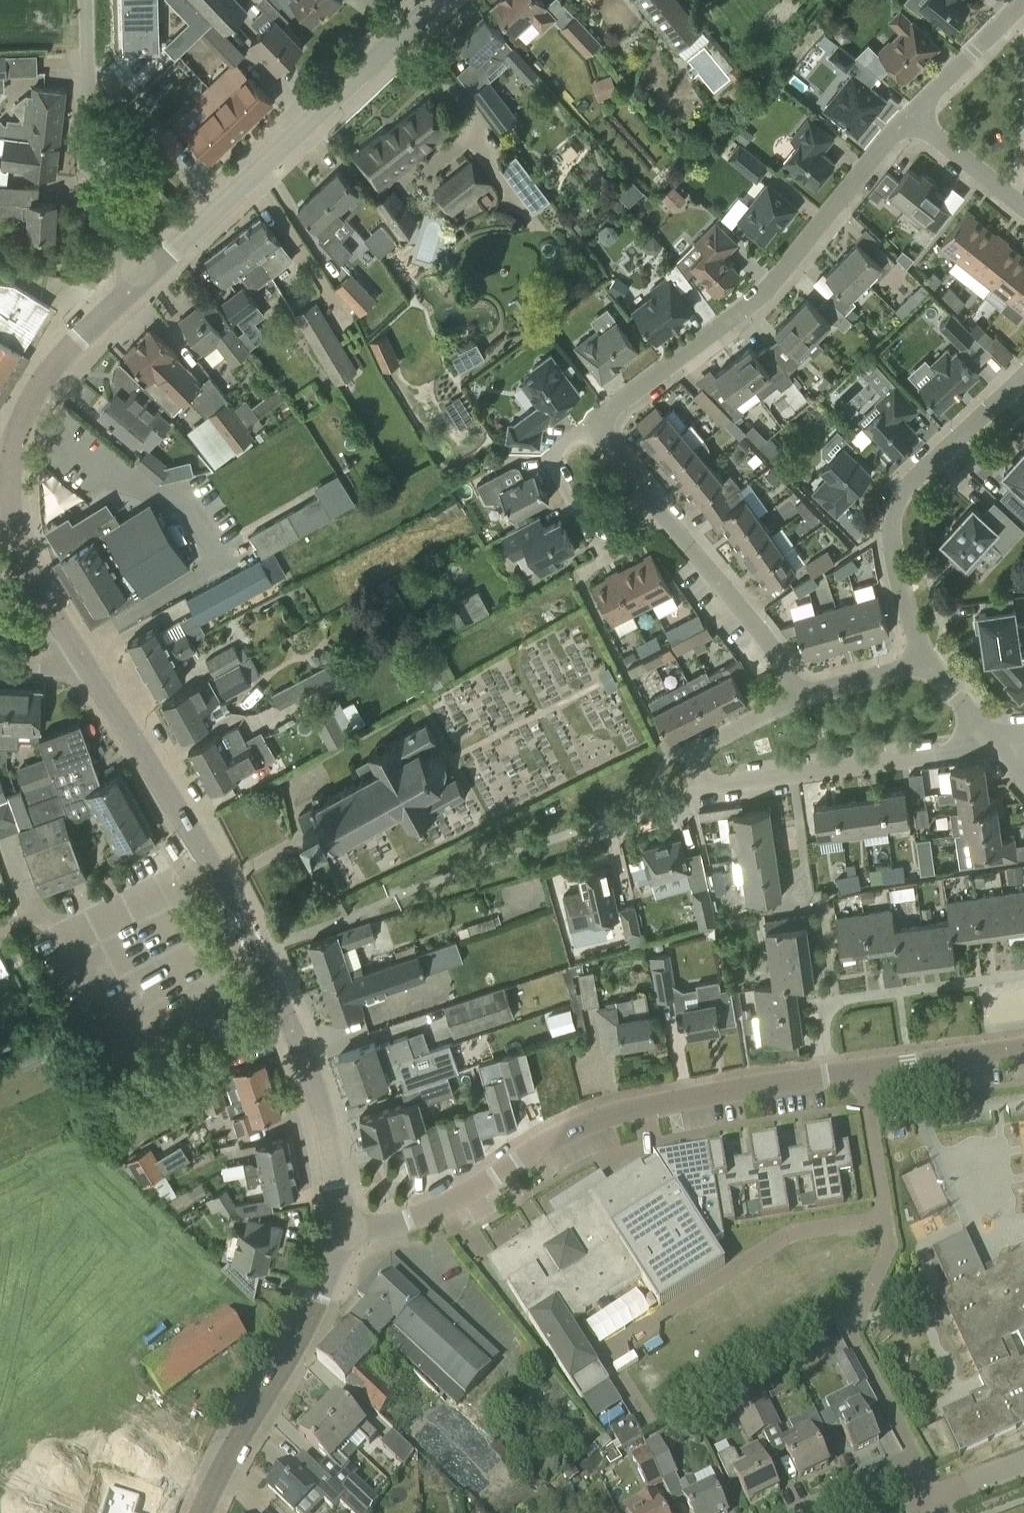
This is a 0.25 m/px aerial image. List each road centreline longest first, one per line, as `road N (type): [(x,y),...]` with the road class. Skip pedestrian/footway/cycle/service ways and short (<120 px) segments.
road 1 (residential): [(340,1220),(399,1222),(429,1213),(578,1127),(638,1105),(1023,1048)]
road 2 (tertiary): [(340,1220),(319,1099),(275,983),(79,653)]
road 3 (residential): [(596,428),(610,407),(754,296),(913,116)]
road 4 (tertiary): [(141,276),(445,0)]
road 5 (residential): [(929,660),(891,557),(897,504),(910,482),(1023,375)]
road 6 (tertiary): [(201,1512),(329,1280),(340,1220)]
road 7 (residential): [(702,790),(937,753),(991,735)]
road 8 (unclassified): [(86,0),(89,201),(141,276)]
road 9 (residential): [(793,698),(773,648),(663,518)]
road 10 (residential): [(596,428),(558,451),(553,464),(596,545),(663,518)]
road 11 (tertiary): [(11,497),(17,439),(42,377),(103,316)]
road 12 (tertiary): [(79,653),(20,560),(11,497)]
road 13 (residential): [(913,116),(1023,2)]
road 14 (residential): [(702,790),(697,744),(793,698)]
road 15 (residential): [(793,698),(929,660)]
road 16 (residential): [(1023,204),(913,116)]

